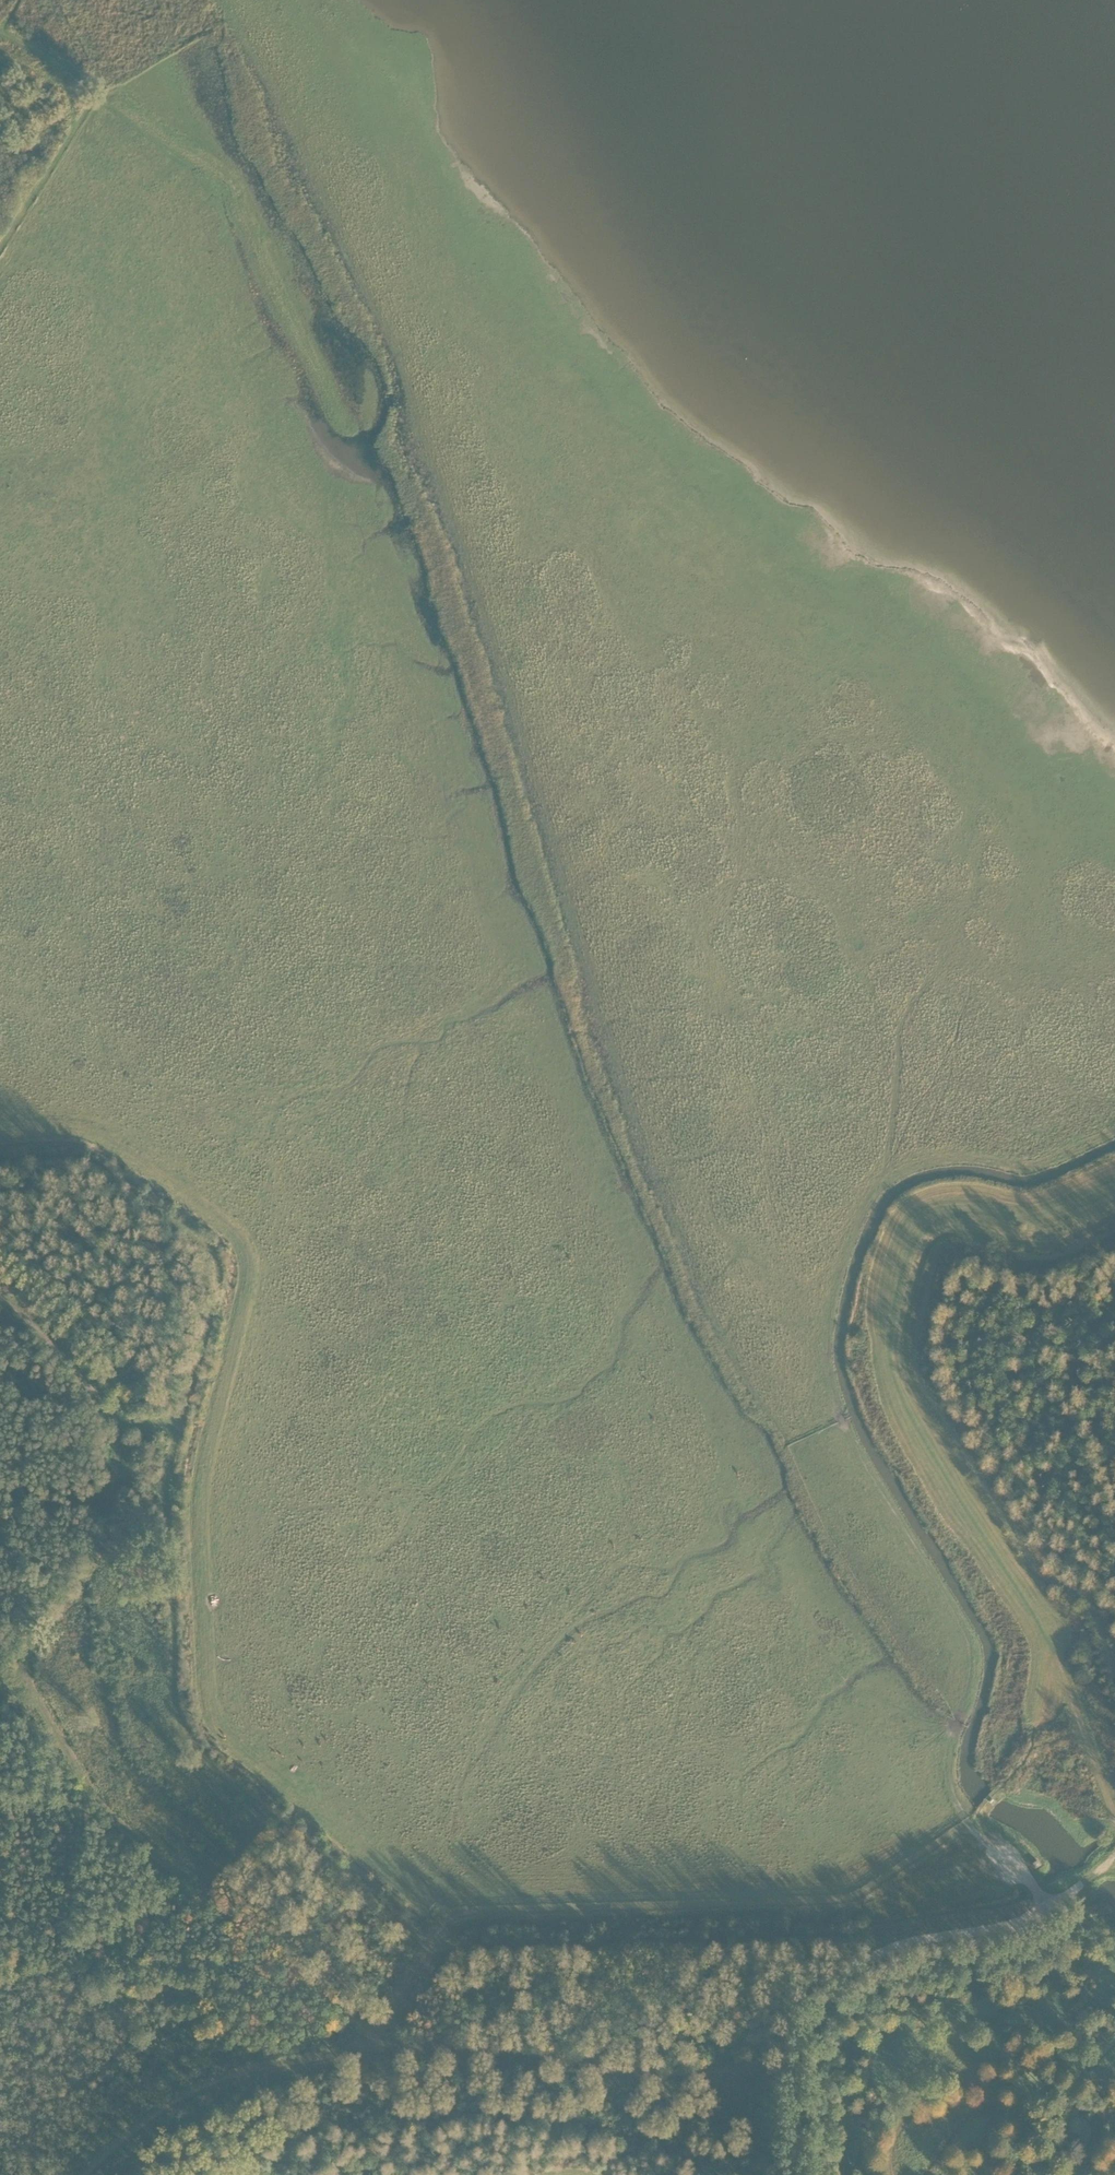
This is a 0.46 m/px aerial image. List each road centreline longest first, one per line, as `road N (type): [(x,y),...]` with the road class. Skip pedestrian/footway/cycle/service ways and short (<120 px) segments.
road 1 (unclassified): [(798,2174),(794,2054),(821,1997),(895,1947),(1028,1917),(1114,1858)]
road 2 (track): [(1107,1988),(1071,2008),(957,2018),(905,2037),(882,2078),(897,2120),(893,2174)]
road 3 (track): [(993,2174),(987,2135),(998,2067),(1041,2056),(1046,2013)]
road 4 (track): [(896,2131),(938,2094),(998,2067)]

